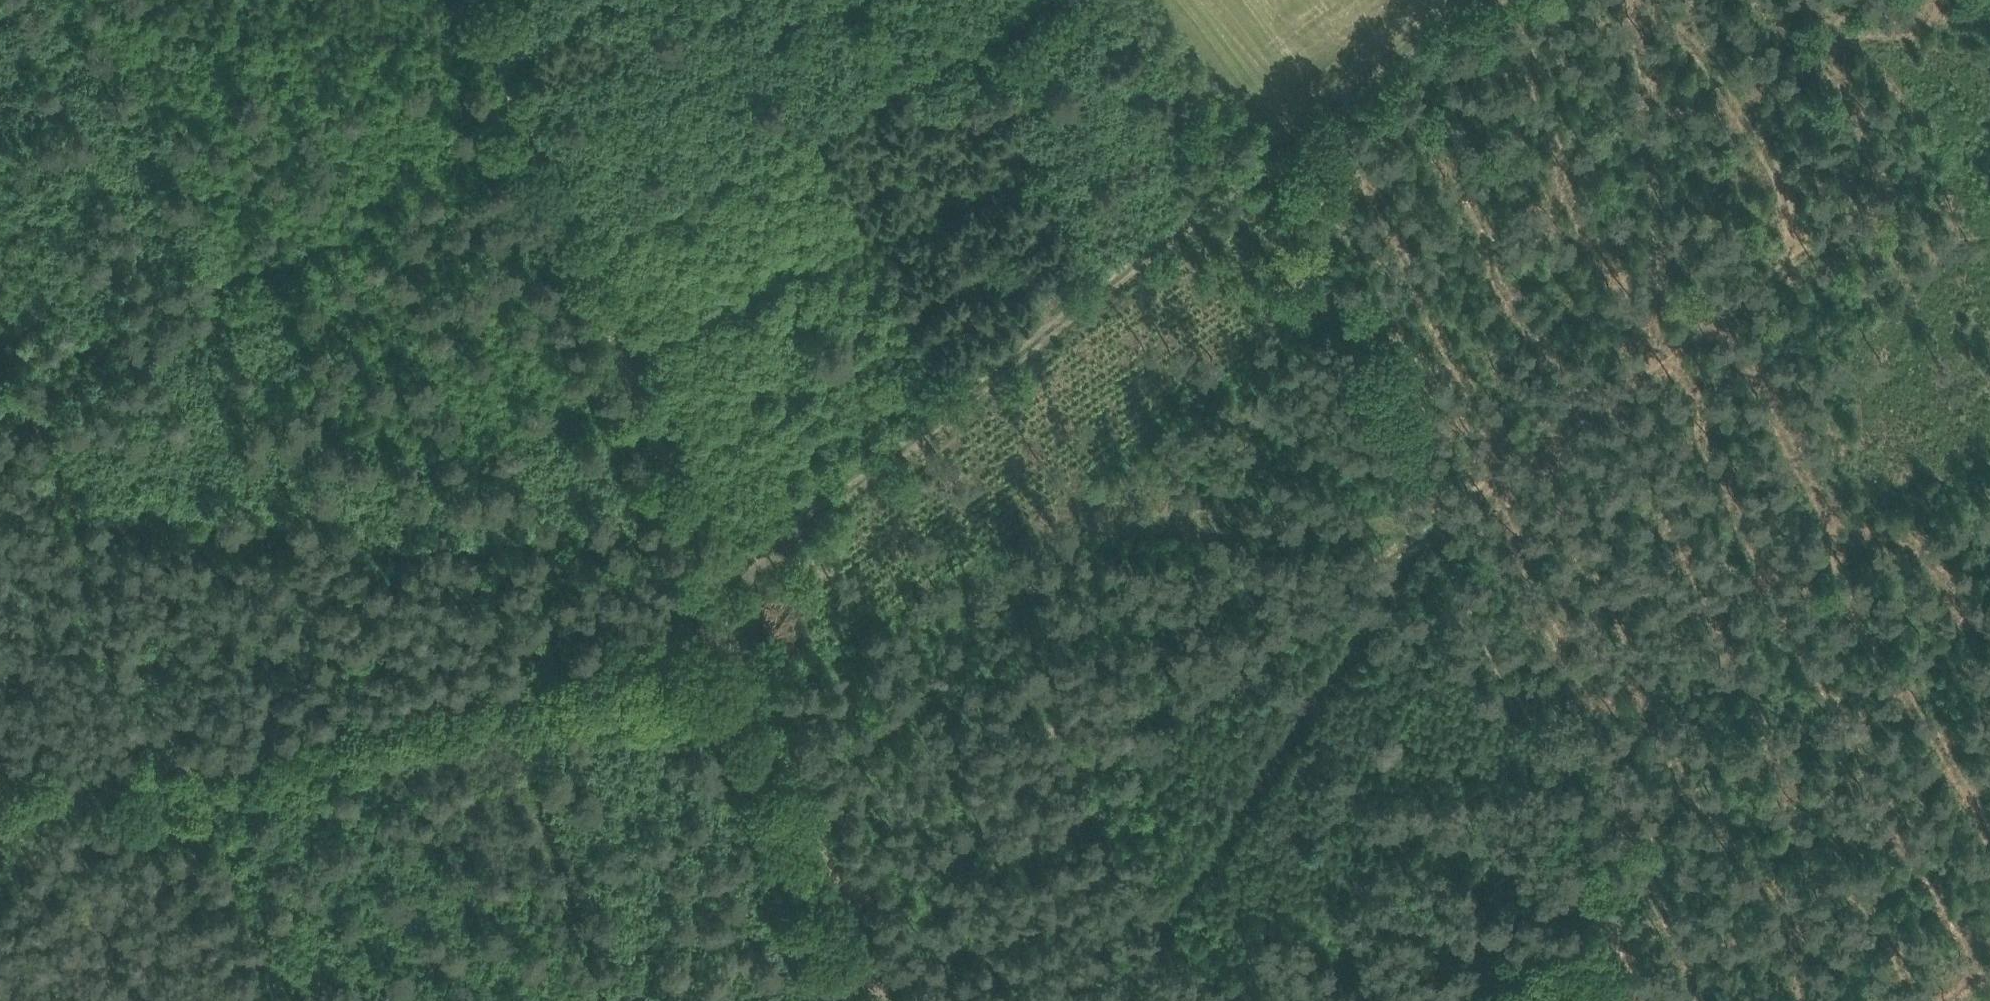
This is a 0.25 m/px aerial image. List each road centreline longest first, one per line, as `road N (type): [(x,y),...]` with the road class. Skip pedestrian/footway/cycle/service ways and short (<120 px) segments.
road 1 (track): [(896,1000),(479,0)]

